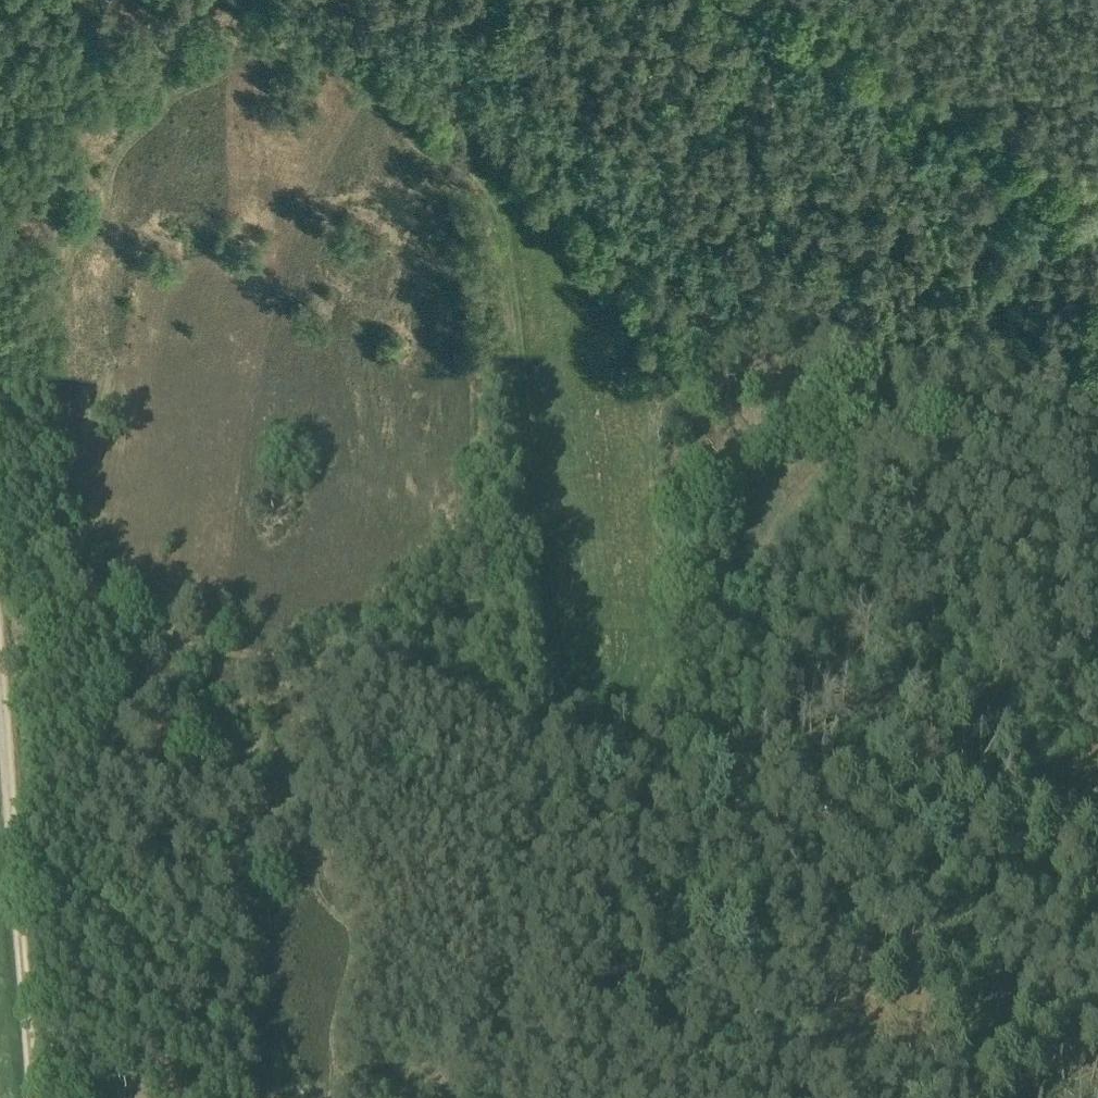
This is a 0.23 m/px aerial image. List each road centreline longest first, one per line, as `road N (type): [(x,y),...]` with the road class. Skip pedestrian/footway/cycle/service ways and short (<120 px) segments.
road 1 (track): [(32,1097),(0,709)]

